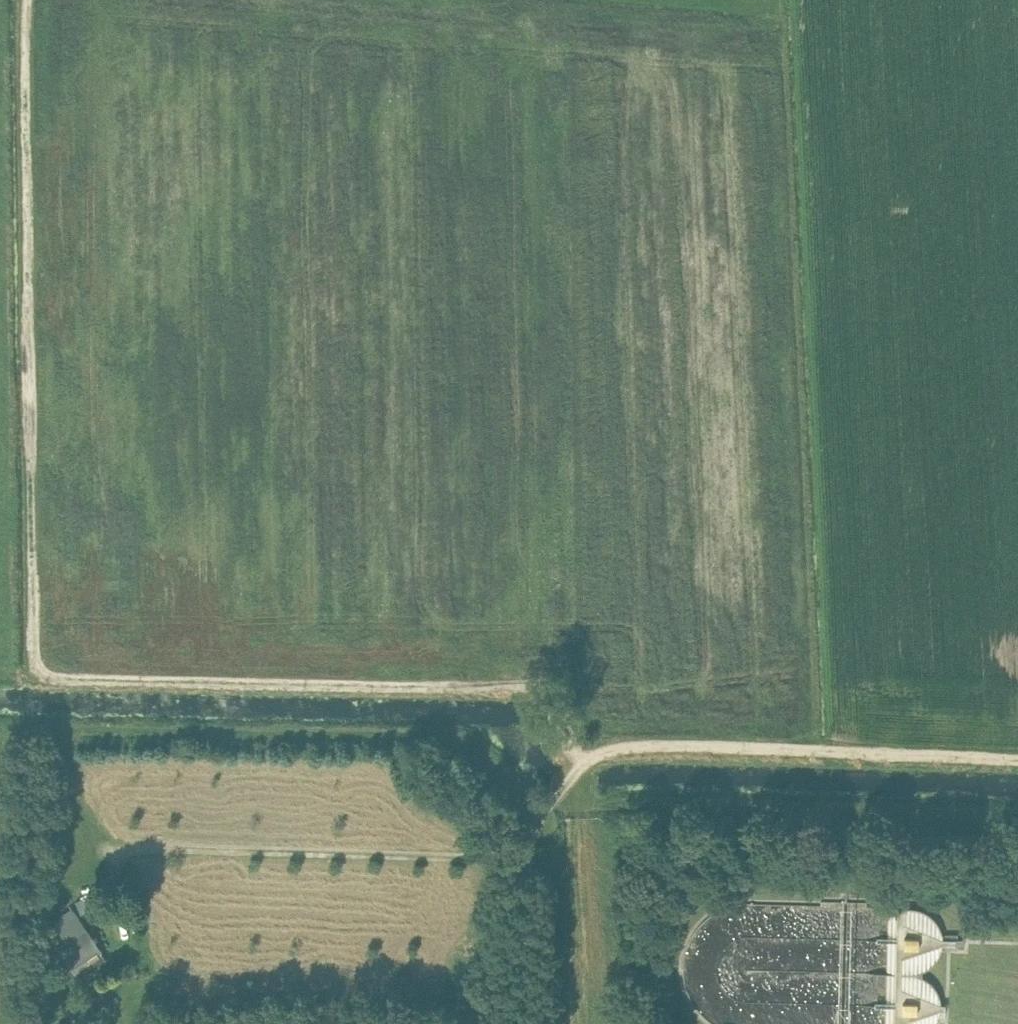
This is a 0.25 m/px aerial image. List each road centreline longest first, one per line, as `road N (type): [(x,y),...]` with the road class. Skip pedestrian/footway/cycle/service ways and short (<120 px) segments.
road 1 (track): [(1017,760),(656,748),(580,753),(572,749),(569,690),(57,678),(39,664),(28,0)]

